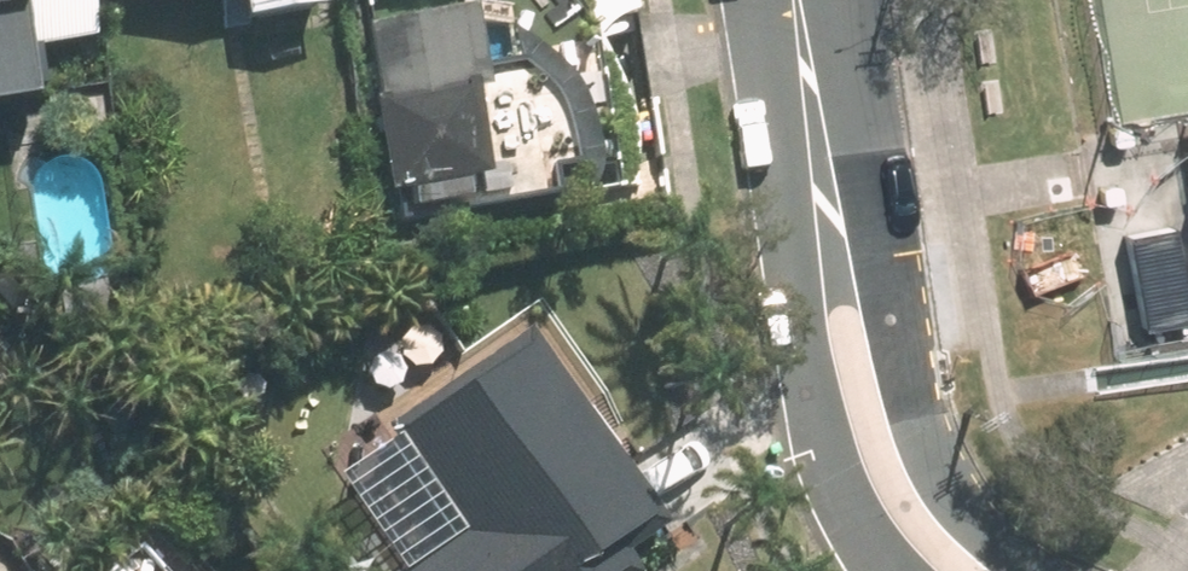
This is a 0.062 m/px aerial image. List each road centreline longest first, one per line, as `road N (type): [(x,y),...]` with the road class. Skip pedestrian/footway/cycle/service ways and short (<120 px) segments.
road 1 (residential): [(809,0),(919,433),(993,544),(1028,570)]
road 2 (residential): [(893,570),(835,481),(812,410),(792,294),(788,0)]

